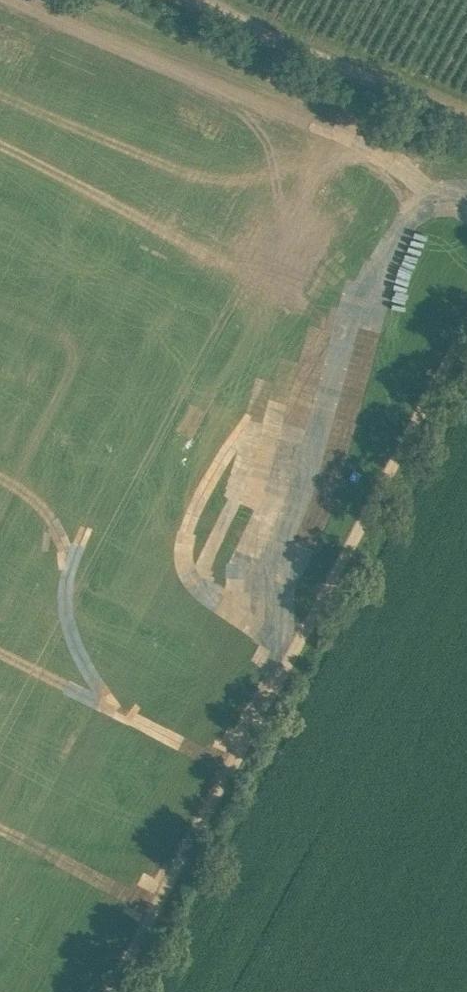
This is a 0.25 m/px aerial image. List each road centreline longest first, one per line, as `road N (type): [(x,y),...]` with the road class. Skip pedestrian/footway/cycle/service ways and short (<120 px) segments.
road 1 (track): [(466,339),(114,991)]
road 2 (track): [(466,123),(178,0)]

